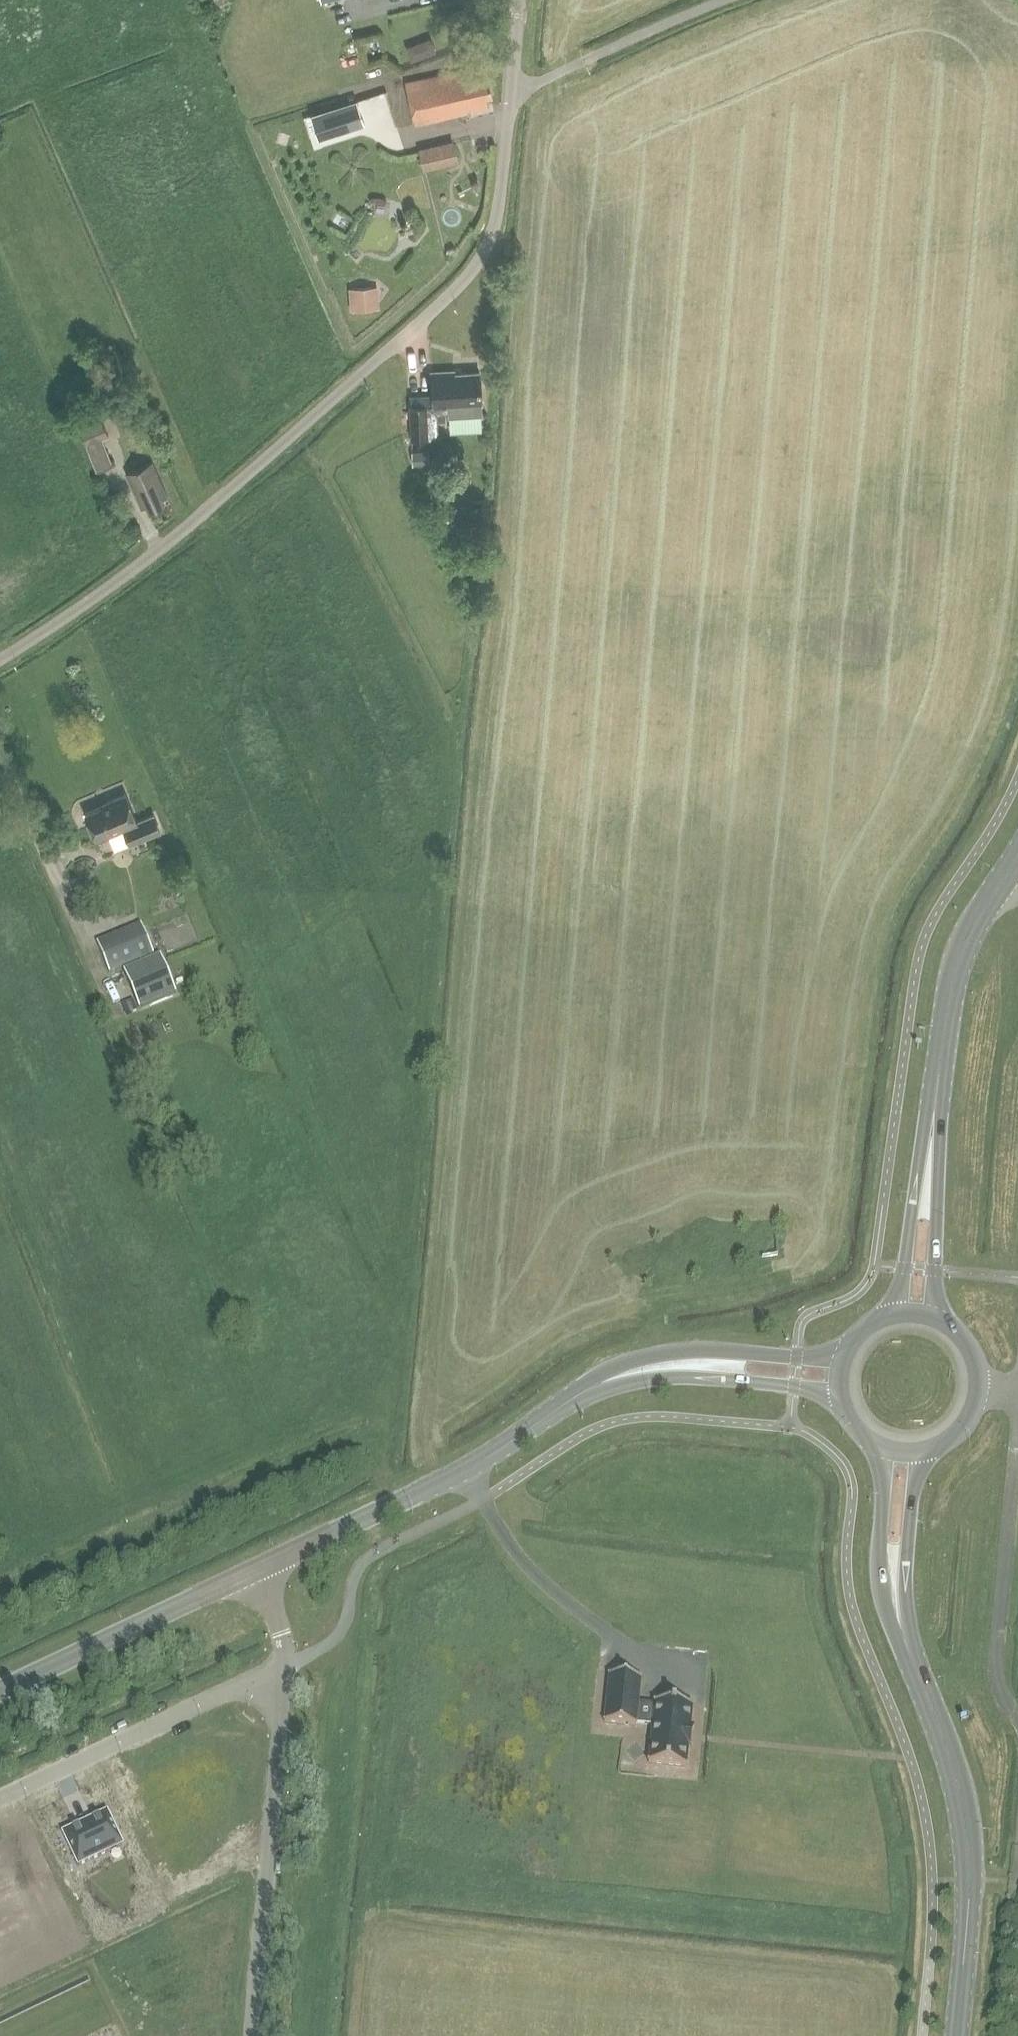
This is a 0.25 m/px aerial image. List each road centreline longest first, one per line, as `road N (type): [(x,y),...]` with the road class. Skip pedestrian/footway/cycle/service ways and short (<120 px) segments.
road 1 (unclassified): [(0,662),(151,559),(470,273),(496,229),(519,0)]
road 2 (secondary): [(959,2035),(974,1839),(917,1672)]
road 3 (residential): [(285,1668),(251,2035)]
road 4 (tertiary): [(572,1397),(464,1470),(278,1558)]
road 5 (residential): [(285,1668),(0,1802)]
road 6 (tertiary): [(278,1558),(0,1692)]
road 7 (tertiary): [(843,1360),(651,1356),(599,1376),(572,1397)]
road 8 (tertiary): [(572,1397),(676,1376),(795,1387),(840,1401)]
road 9 (residential): [(1017,1717),(997,1664),(1017,1449)]
road 10 (secondary): [(938,1320),(939,1063)]
road 11 (secondary): [(939,1063),(895,1315)]
road 12 (secondary): [(884,1450),(880,1571),(888,1614),(917,1672)]
road 13 (secondary): [(917,1672),(907,1598),(918,1454)]
road 14 (secondary): [(939,1063),(949,996),(969,935),(1004,881)]

